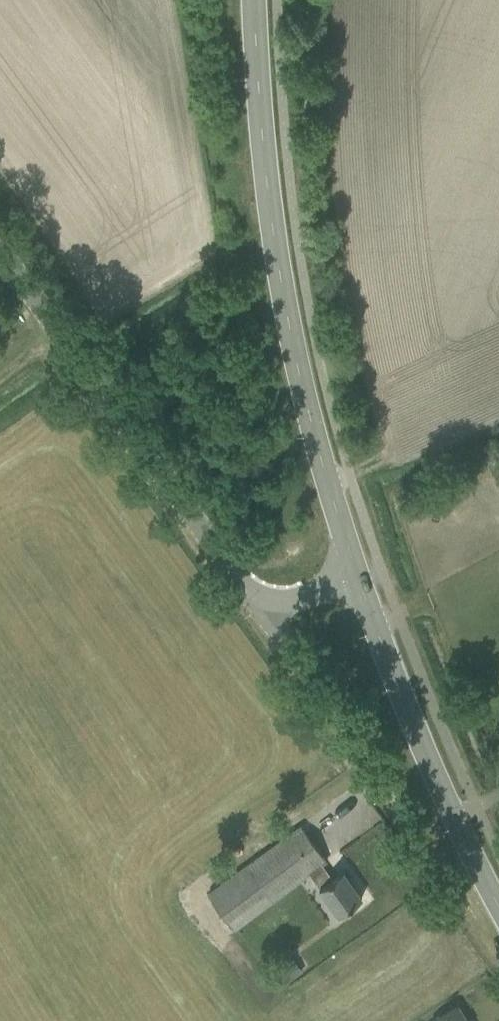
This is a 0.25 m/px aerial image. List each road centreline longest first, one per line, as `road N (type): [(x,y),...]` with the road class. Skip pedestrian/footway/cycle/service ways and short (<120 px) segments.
road 1 (secondary): [(355,573),(305,379),(276,215),(259,0)]
road 2 (unclassified): [(355,573),(287,602),(242,594),(0,255)]
road 3 (secondary): [(498,920),(355,573)]

